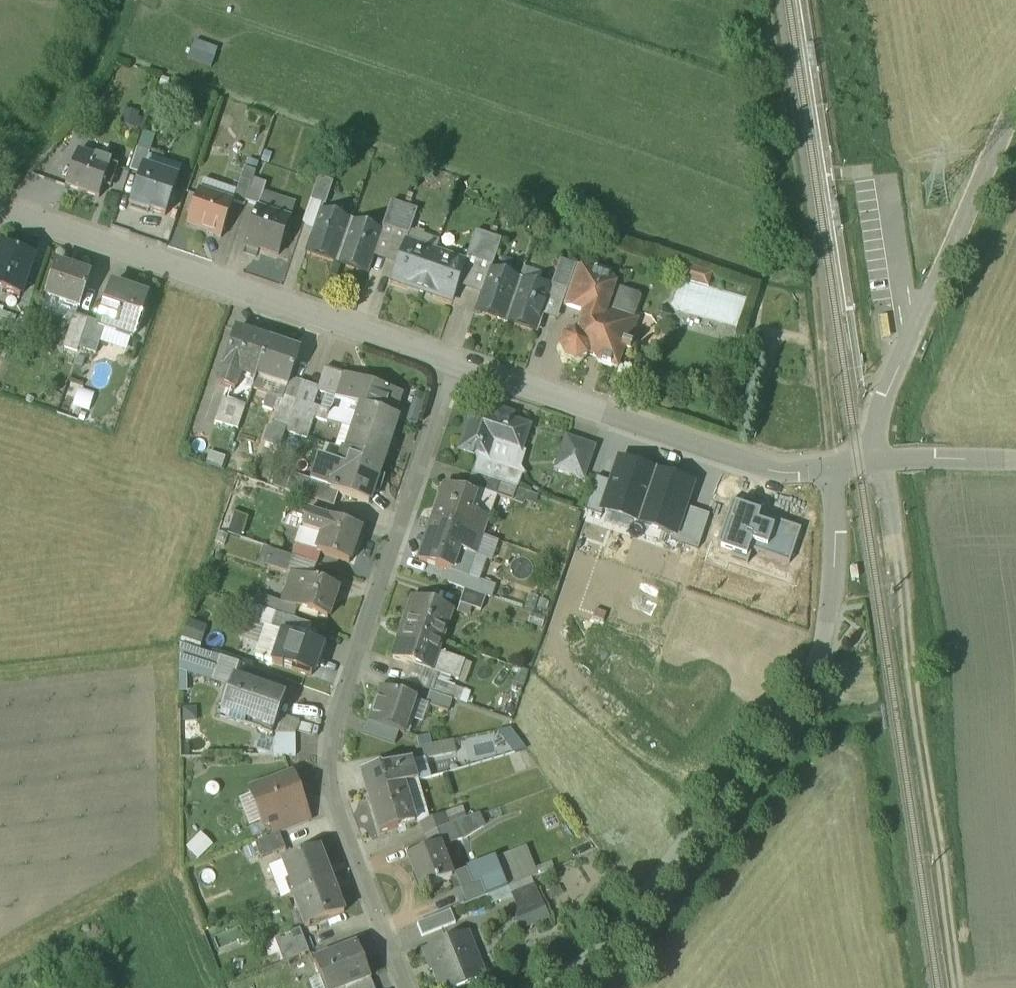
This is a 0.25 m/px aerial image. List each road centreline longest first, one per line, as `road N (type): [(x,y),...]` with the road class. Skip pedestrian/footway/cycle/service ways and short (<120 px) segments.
road 1 (residential): [(410,987),(341,817),(331,740),(460,362)]
road 2 (residential): [(546,987),(615,937),(813,670),(834,529),(828,470)]
road 3 (track): [(886,463),(964,987)]
road 4 (residential): [(0,204),(460,362)]
road 5 (residential): [(460,362),(750,460),(828,470)]
road 6 (track): [(1015,117),(912,335)]
road 7 (track): [(814,269),(841,468)]
road 8 (unclassified): [(886,463),(1015,466)]

